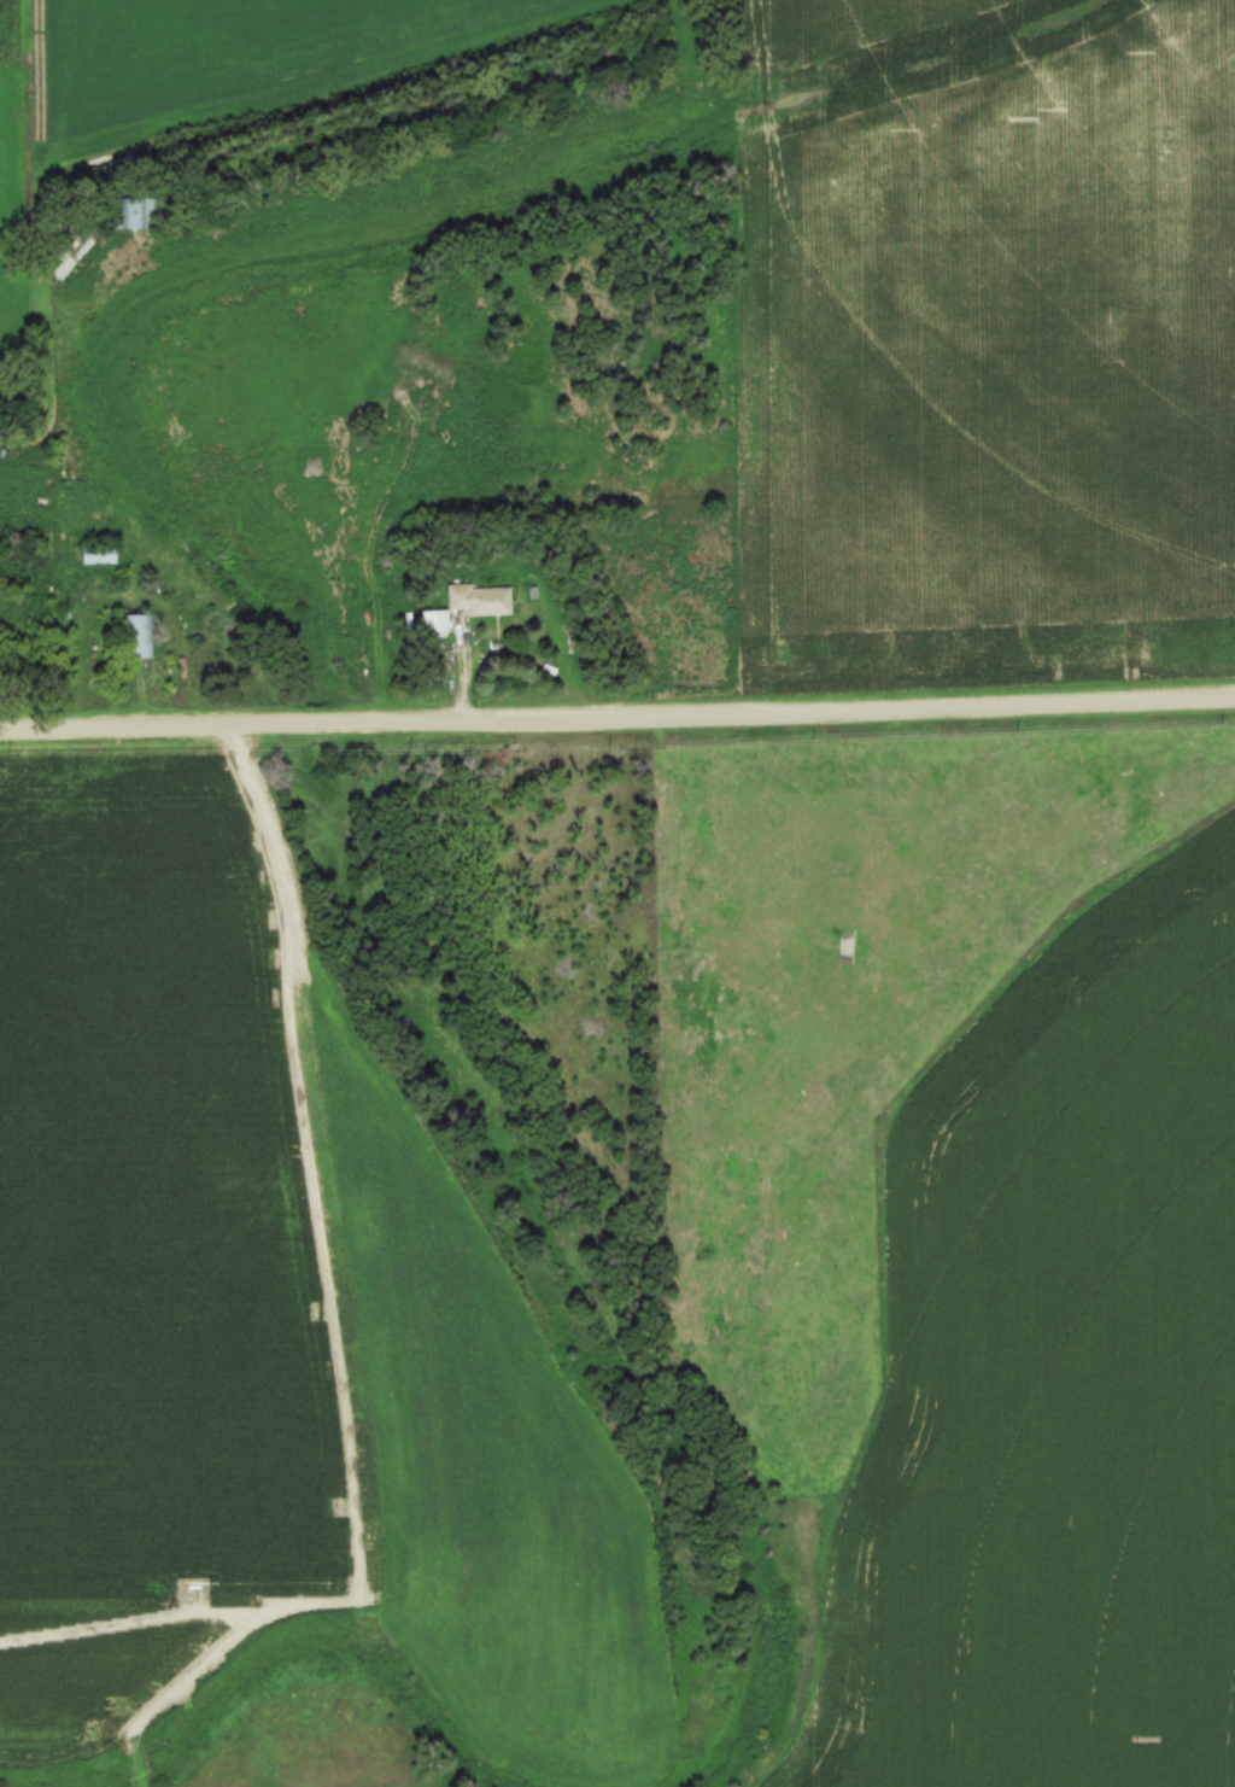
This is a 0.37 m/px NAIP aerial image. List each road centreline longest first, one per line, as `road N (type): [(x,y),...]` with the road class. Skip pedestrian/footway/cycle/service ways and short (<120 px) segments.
road 1 (residential): [(0,728),(1234,699)]

